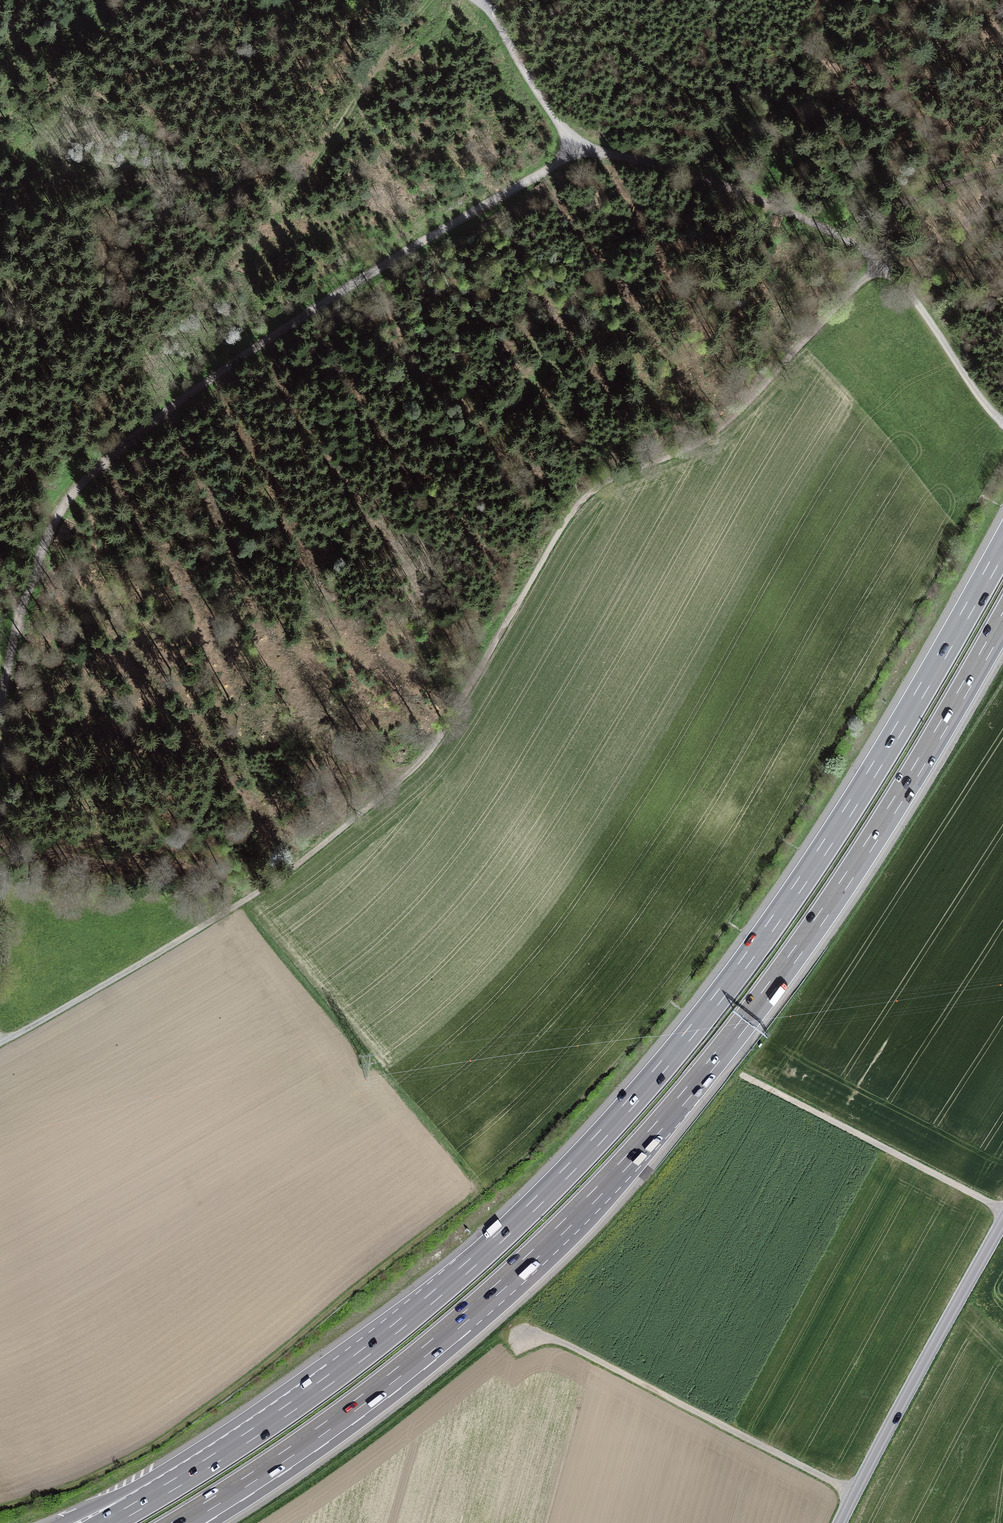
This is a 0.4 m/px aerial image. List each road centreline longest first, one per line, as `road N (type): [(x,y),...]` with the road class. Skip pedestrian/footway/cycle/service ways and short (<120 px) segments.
road 1 (motorway): [(1002,547),(794,894),(715,1002),(599,1138),(367,1352),(108,1522)]
road 2 (motorway): [(180,1522),(426,1350),(655,1131),(823,915),(1002,621)]
road 3 (track): [(888,265),(837,305),(719,432),(608,479),(583,501),(446,729),(410,770),(234,905)]
road 4 (track): [(580,145),(240,358),(78,486),(53,527),(16,624)]
road 5 (track): [(0,123),(43,131),(142,182),(241,176),(279,212),(389,49),(434,0)]
road 6 (track): [(526,1335),(567,1344),(855,1493)]
road 7 (tertiary): [(1002,1222),(839,1522)]
road 8 (track): [(580,145),(722,185),(888,265)]
road 9 (track): [(742,1074),(1002,1210)]
road 10 (track): [(234,905),(0,1045)]
road 11 (track): [(888,265),(1002,422)]
road 12 (track): [(479,0),(580,145)]
road 13 (track): [(876,258),(928,192),(1002,165)]

